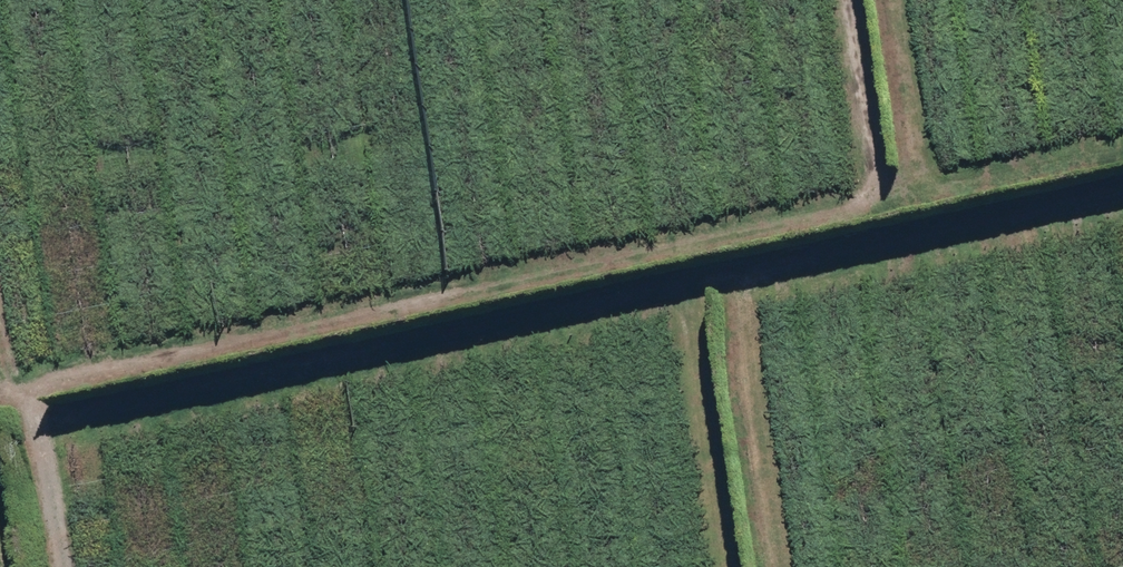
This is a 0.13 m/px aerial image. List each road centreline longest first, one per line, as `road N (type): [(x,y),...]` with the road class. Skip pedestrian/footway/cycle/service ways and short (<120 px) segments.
road 1 (track): [(28,401),(1122,155)]
road 2 (track): [(740,566),(705,328),(39,469)]
road 3 (track): [(788,566),(751,315),(1122,237)]
road 4 (track): [(866,0),(899,206)]
road 5 (track): [(931,198),(901,0)]
road 6 (track): [(55,566),(28,401),(0,407)]
road 7 (track): [(28,401),(0,219)]

